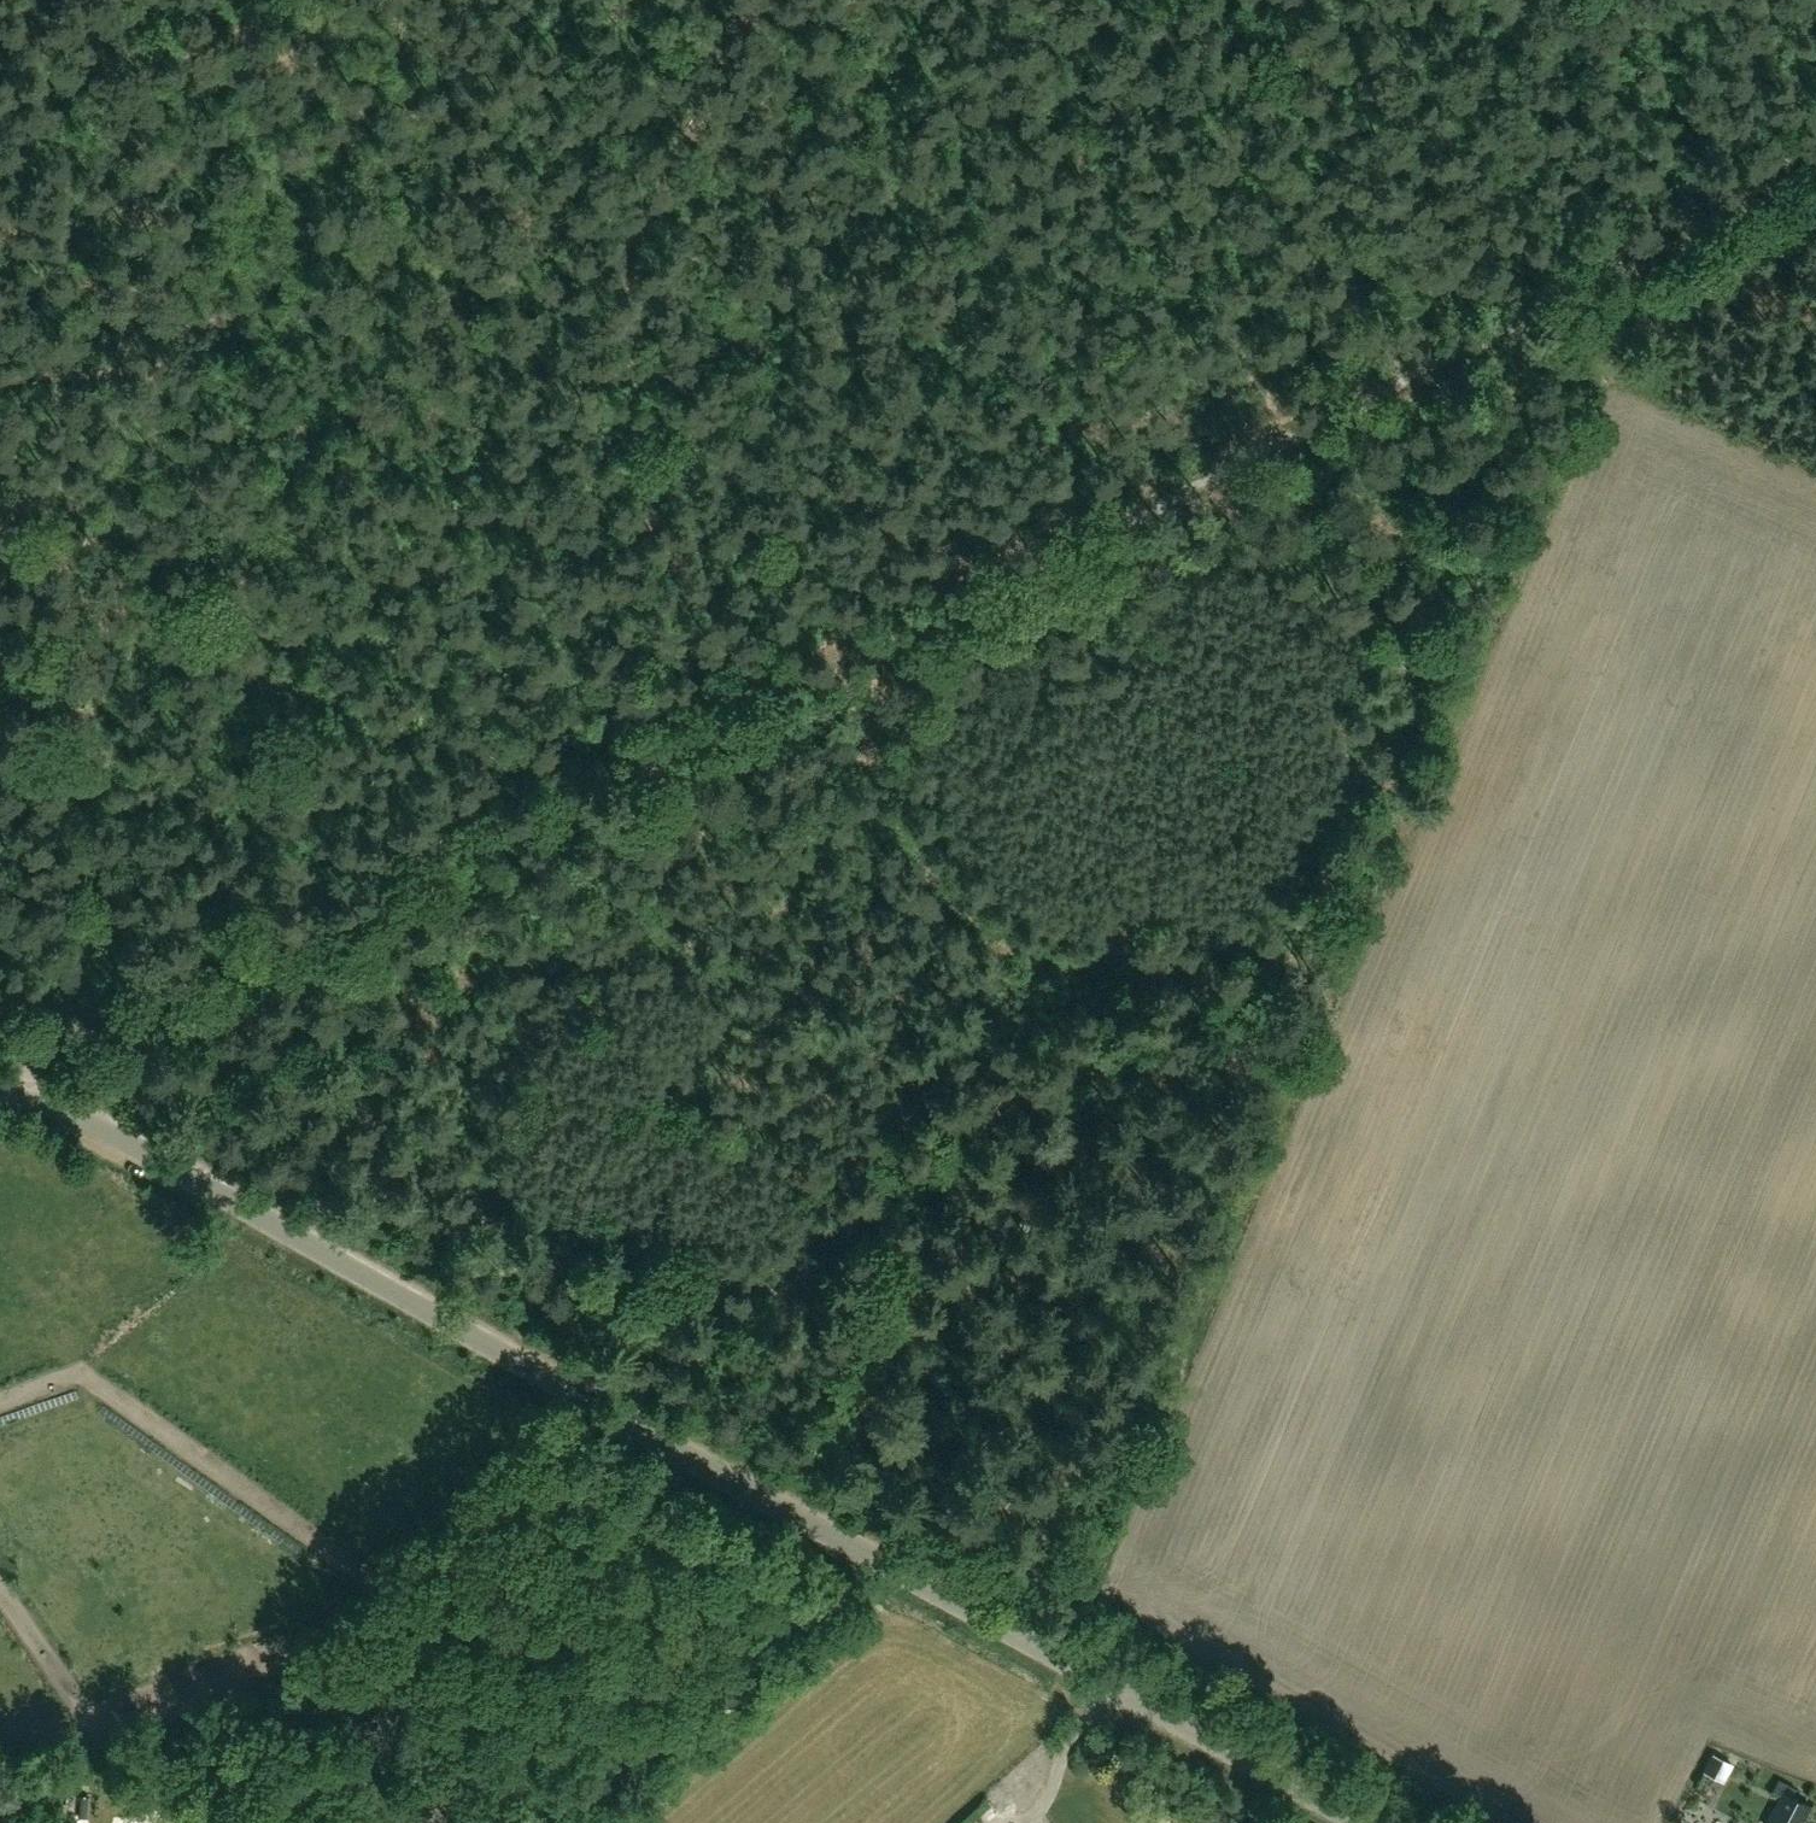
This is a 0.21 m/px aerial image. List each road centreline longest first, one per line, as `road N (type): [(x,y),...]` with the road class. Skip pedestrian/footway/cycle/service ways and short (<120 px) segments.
road 1 (unclassified): [(1358,1822),(73,1114),(0,1095)]
road 2 (track): [(678,744),(1815,159)]
road 3 (track): [(92,1036),(678,744)]

